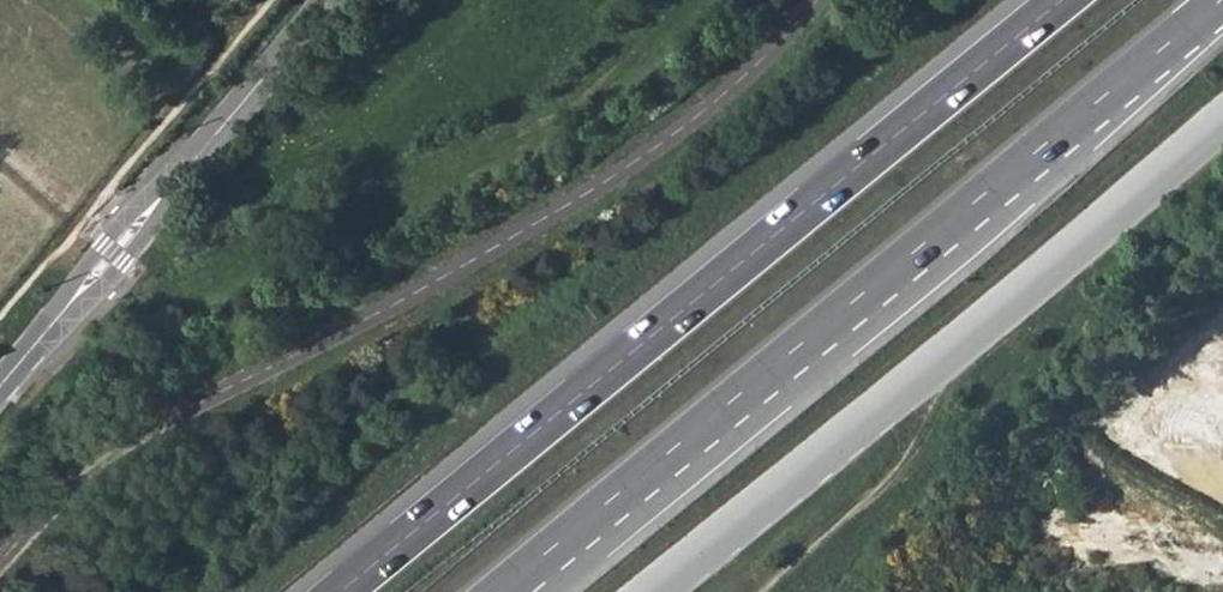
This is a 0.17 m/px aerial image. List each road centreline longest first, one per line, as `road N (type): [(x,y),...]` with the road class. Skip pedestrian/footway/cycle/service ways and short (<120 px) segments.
road 1 (trunk): [(1062,0),(339,591)]
road 2 (trunk): [(499,591),(1221,0)]
road 3 (unclassified): [(1222,121),(649,591)]
road 4 (tertiary): [(0,389),(328,0)]

